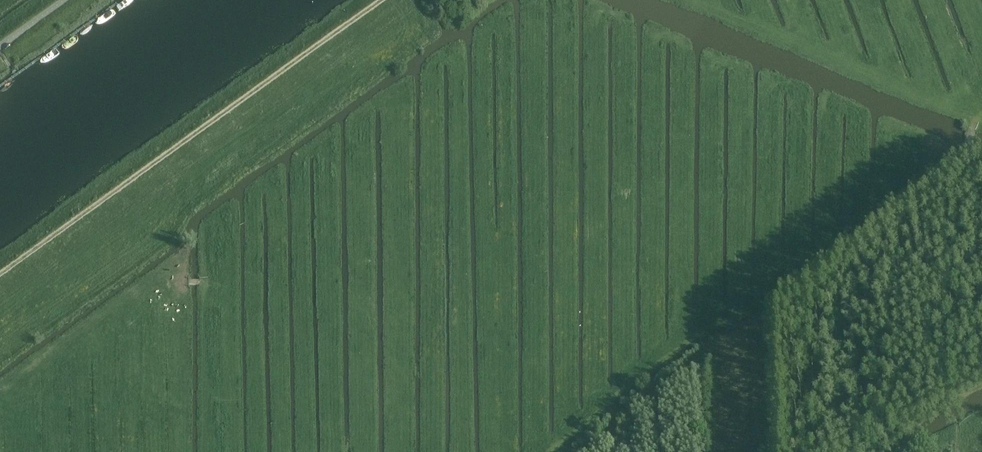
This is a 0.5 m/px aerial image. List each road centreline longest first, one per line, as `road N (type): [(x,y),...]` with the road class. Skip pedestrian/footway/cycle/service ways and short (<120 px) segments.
road 1 (track): [(547,451),(694,331),(790,292),(956,163),(981,115)]
road 2 (track): [(387,0),(0,278)]

